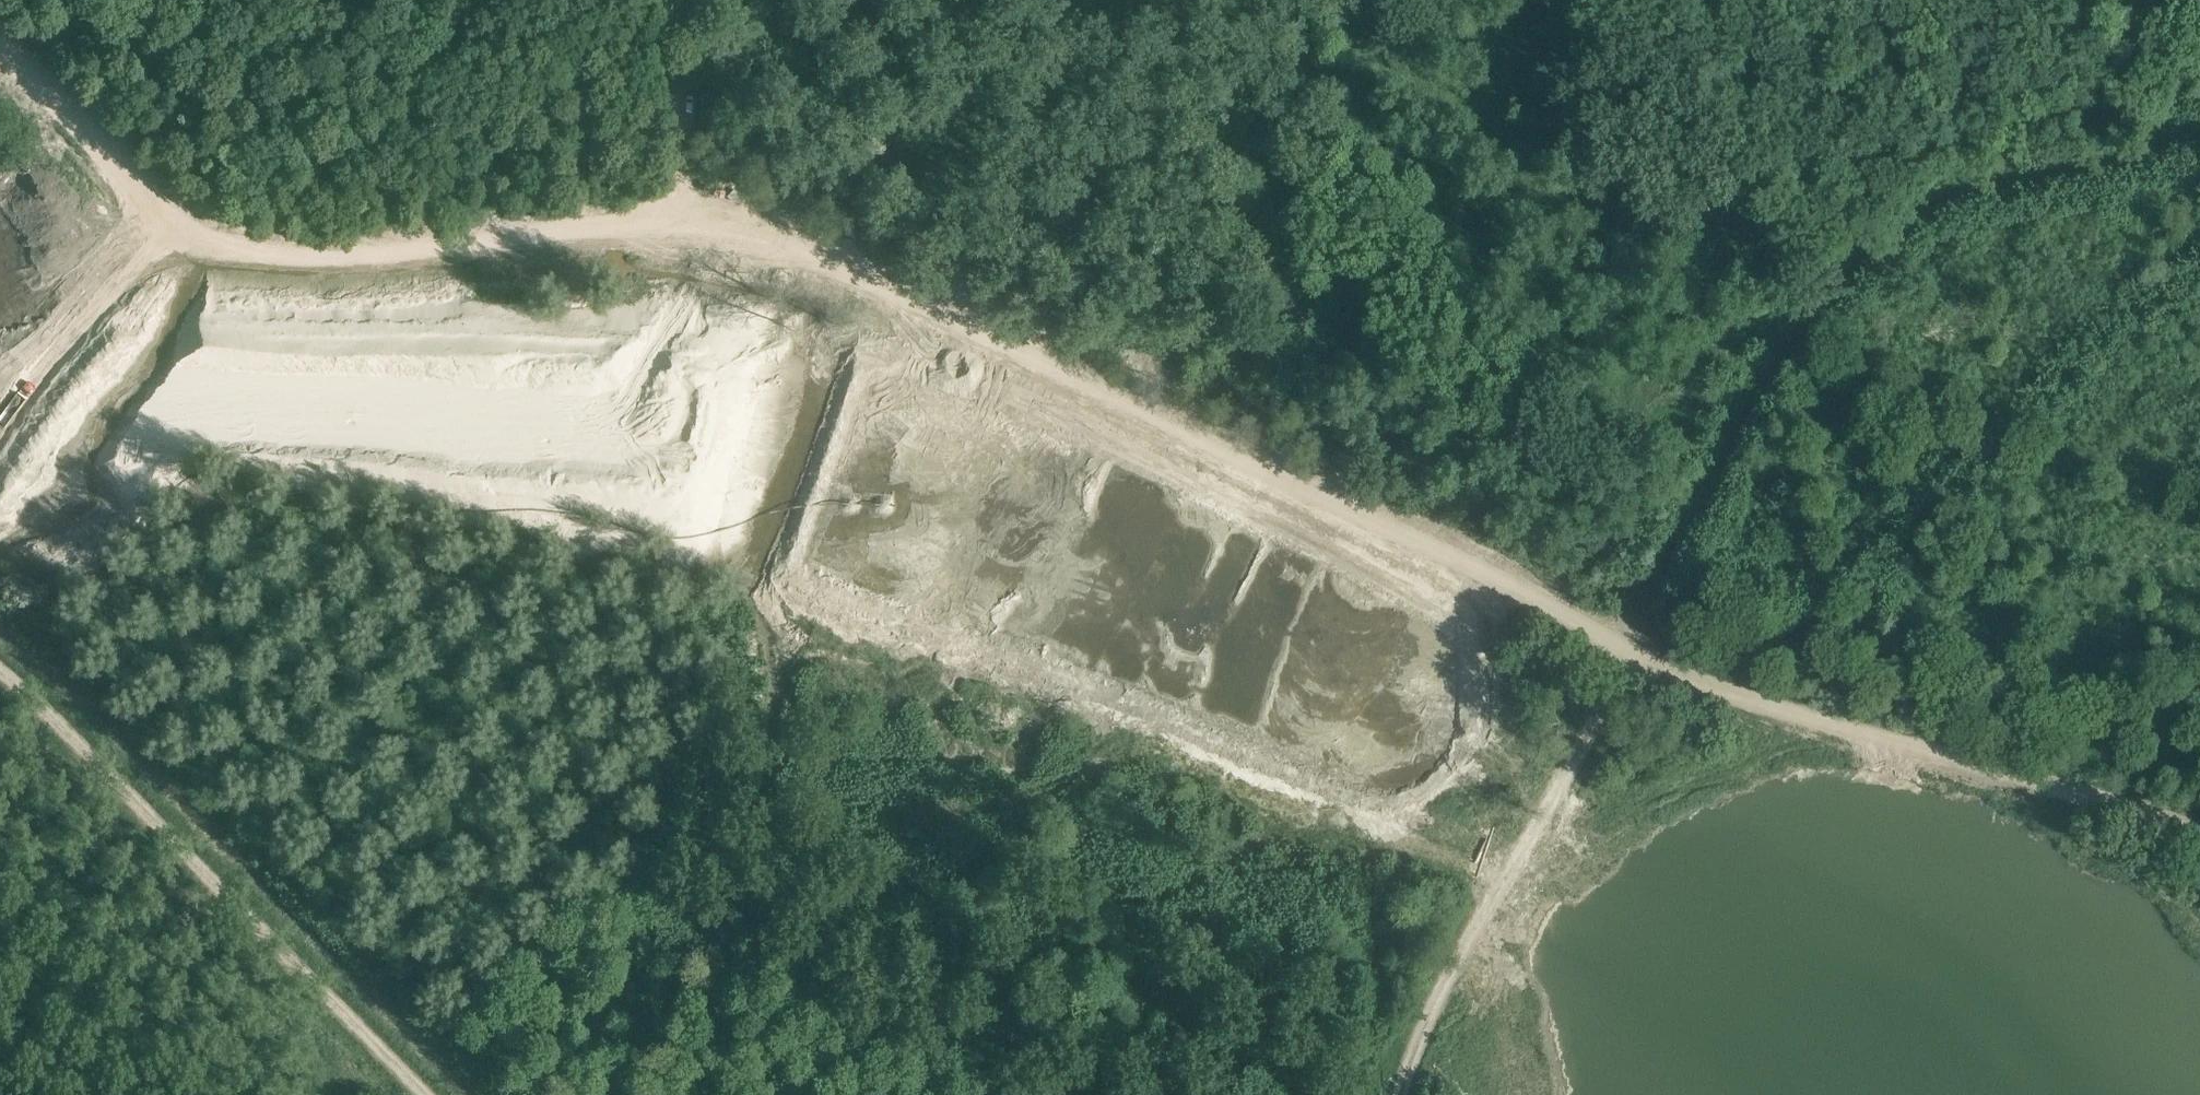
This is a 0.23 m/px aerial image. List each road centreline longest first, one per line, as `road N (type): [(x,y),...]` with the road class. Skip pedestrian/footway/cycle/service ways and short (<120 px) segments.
road 1 (track): [(198,244),(284,261),(679,221),(802,252),(1505,579),(1628,657),(1720,697),(2104,797),(2199,843)]
road 2 (track): [(2199,145),(1998,184),(1910,219),(1802,336),(1465,935),(1404,1061),(1396,1094)]
road 3 (track): [(460,1094),(0,622)]
road 4 (track): [(0,41),(198,244),(68,409),(0,476)]

